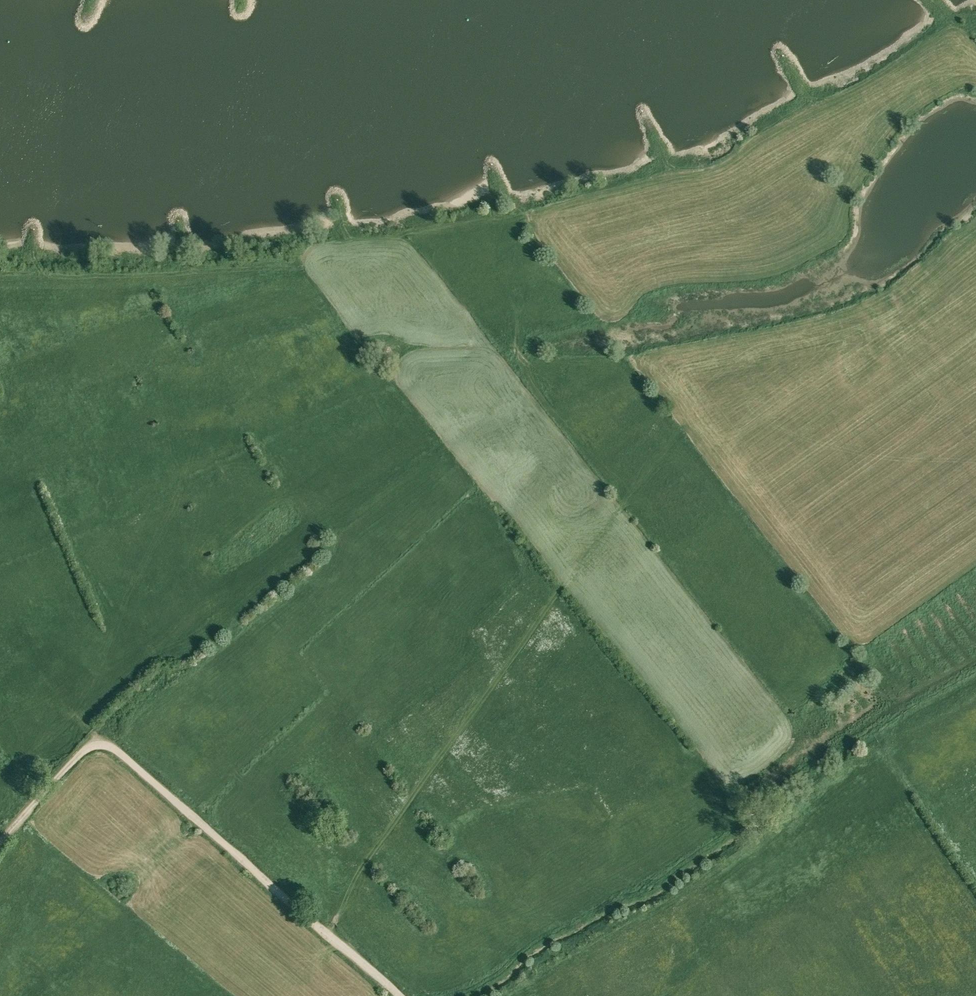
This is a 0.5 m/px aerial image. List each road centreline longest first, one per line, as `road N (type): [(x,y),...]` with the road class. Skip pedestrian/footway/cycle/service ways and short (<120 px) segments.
road 1 (track): [(399,995),(112,747),(85,750),(0,843)]

